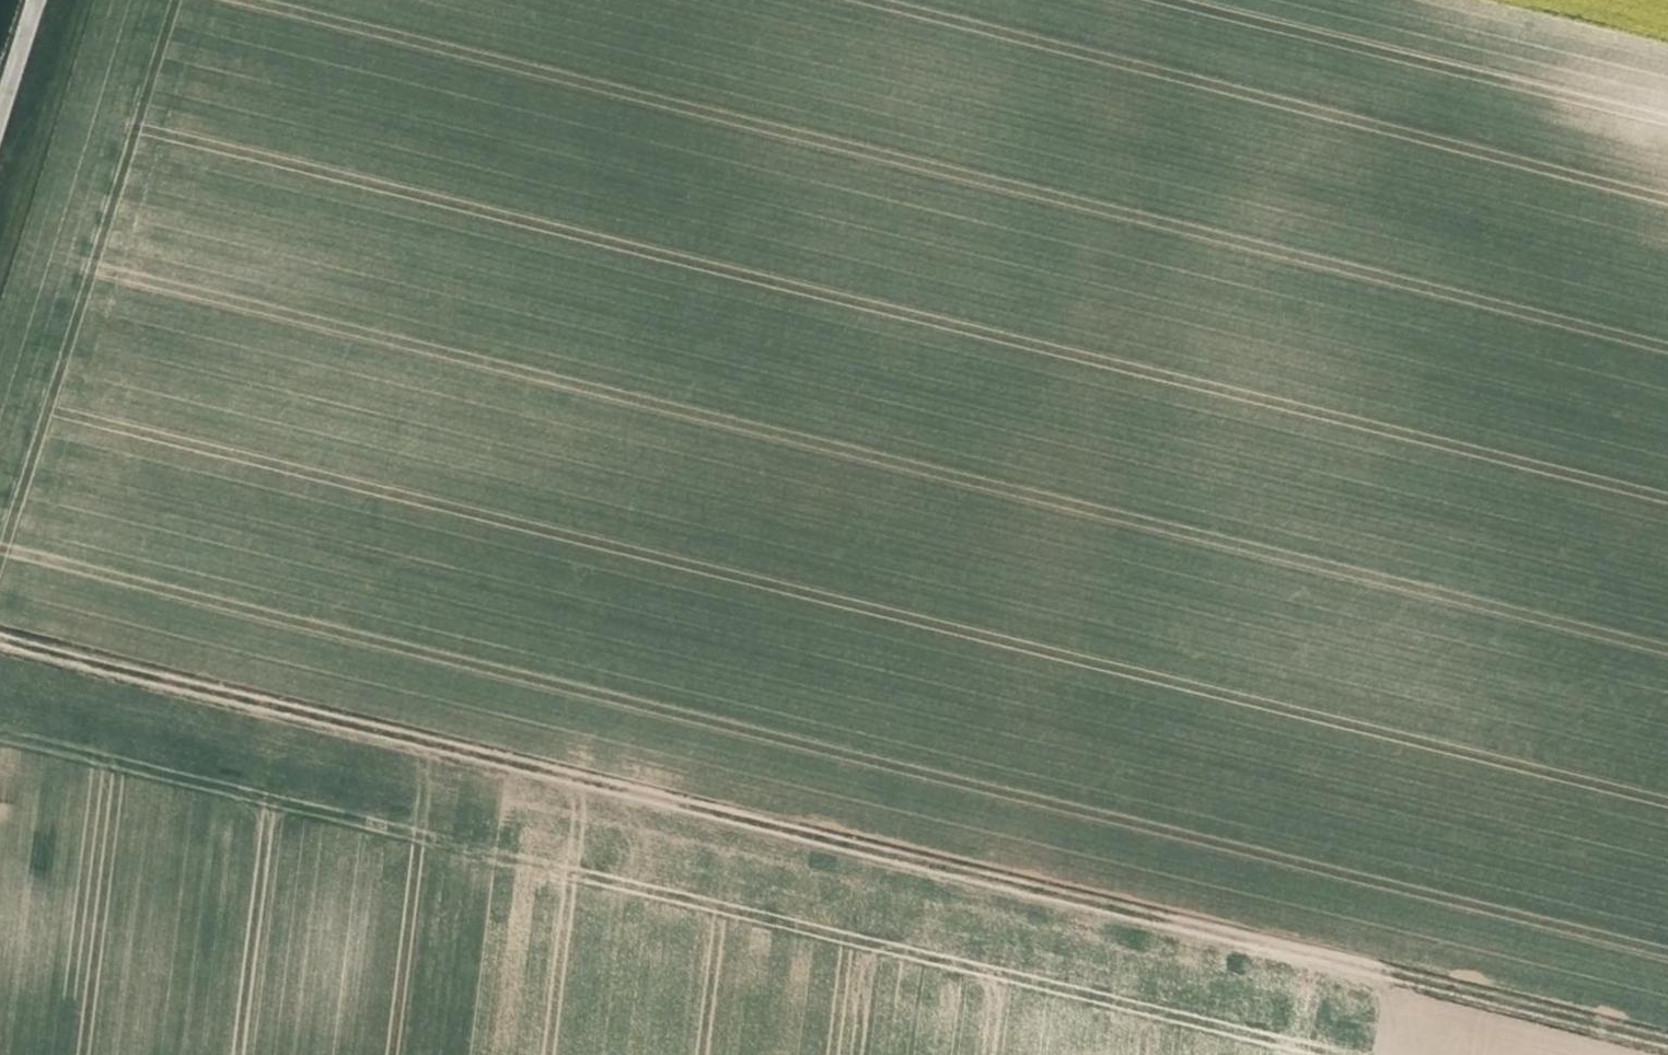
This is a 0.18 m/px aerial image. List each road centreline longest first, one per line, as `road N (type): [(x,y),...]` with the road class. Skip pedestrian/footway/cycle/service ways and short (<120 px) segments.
road 1 (track): [(1667,1037),(738,823),(0,640)]

